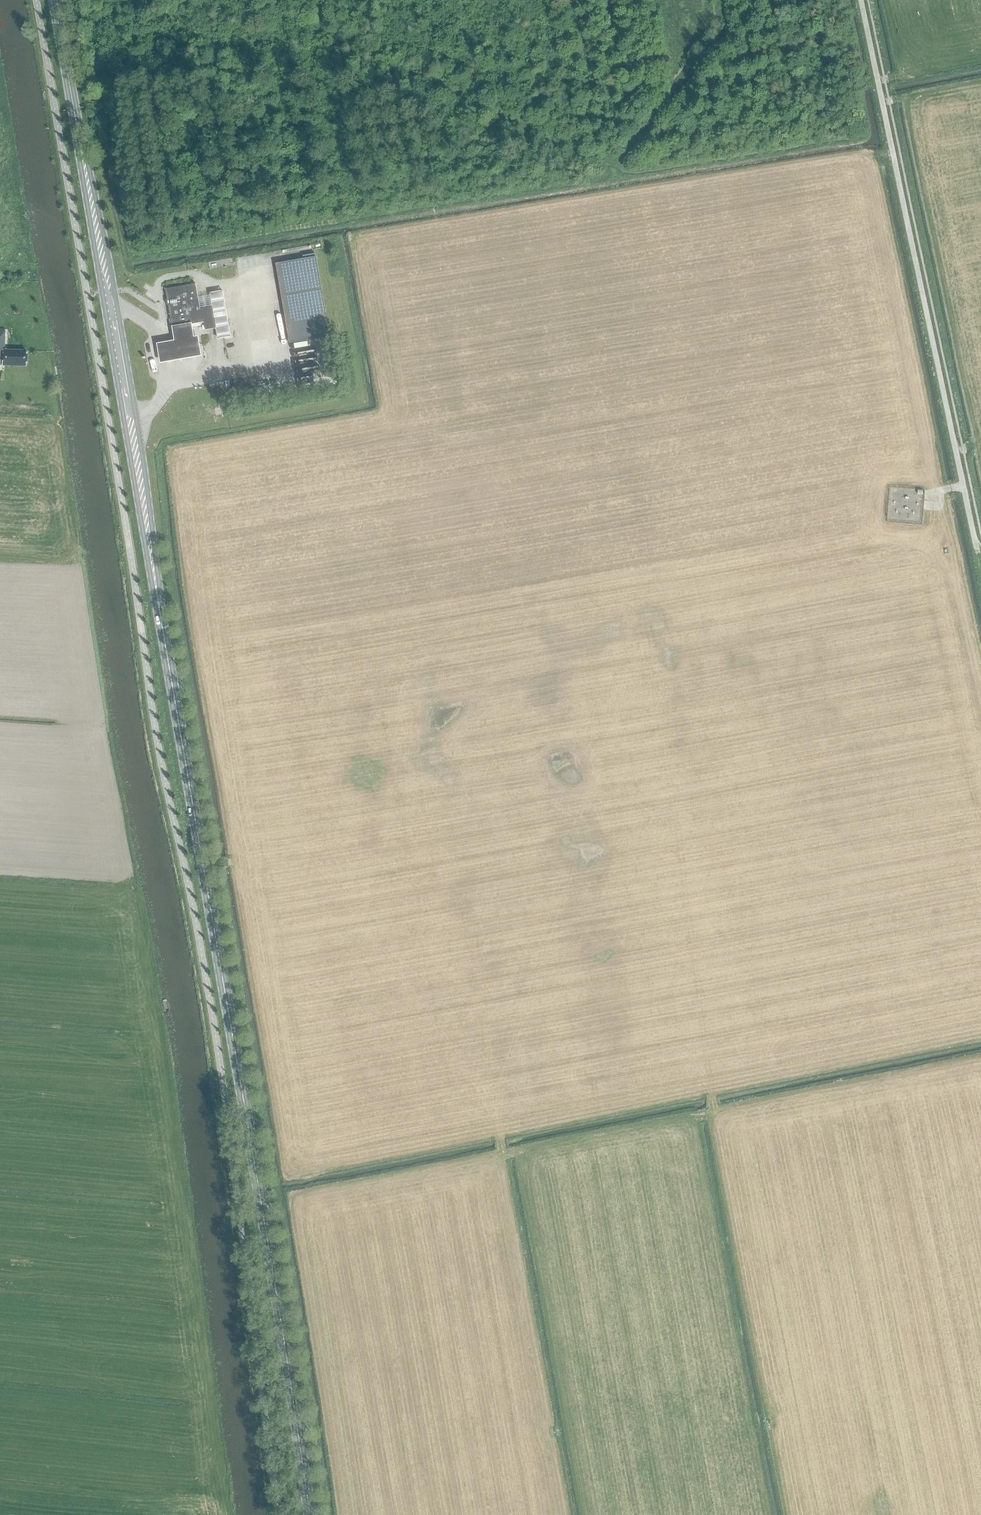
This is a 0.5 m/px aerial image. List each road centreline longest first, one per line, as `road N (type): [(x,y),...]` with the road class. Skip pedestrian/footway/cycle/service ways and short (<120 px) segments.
road 1 (secondary): [(310,1514),(55,0)]
road 2 (unclassified): [(977,550),(861,0)]

